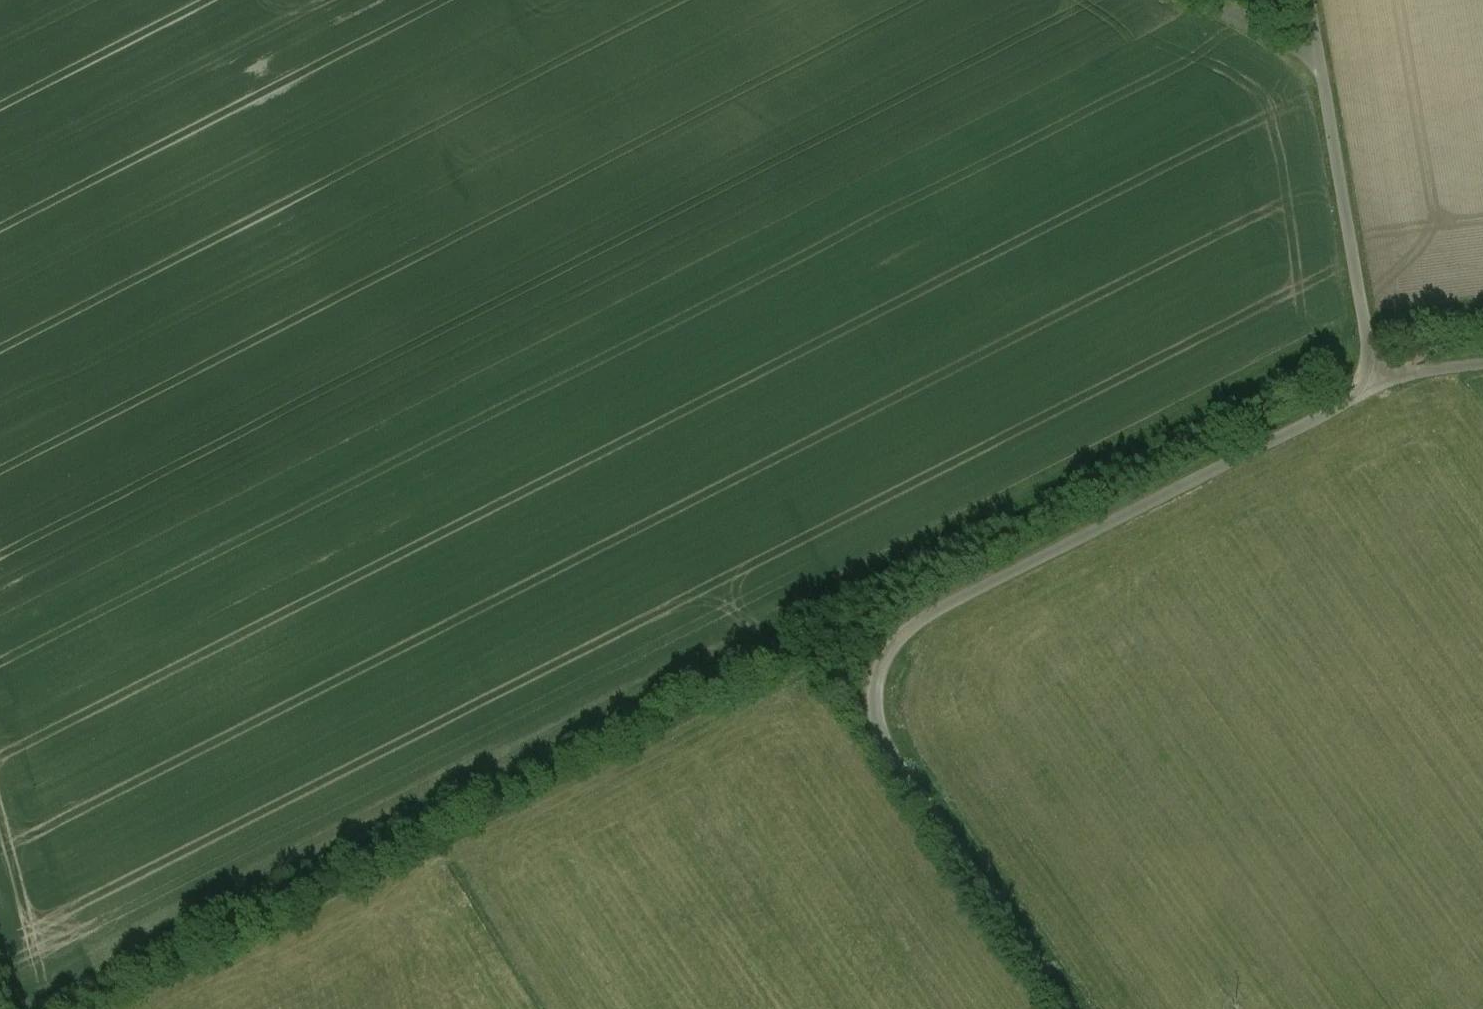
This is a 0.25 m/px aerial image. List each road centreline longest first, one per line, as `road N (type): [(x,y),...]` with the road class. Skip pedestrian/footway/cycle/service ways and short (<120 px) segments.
road 1 (unclassified): [(1071,1008),(890,751),(875,697),(884,657),(962,596),(1358,394)]
road 2 (unclassified): [(1310,0),(1367,334),(1358,394)]
road 3 (unclassified): [(1358,394),(1429,371),(1482,365)]

